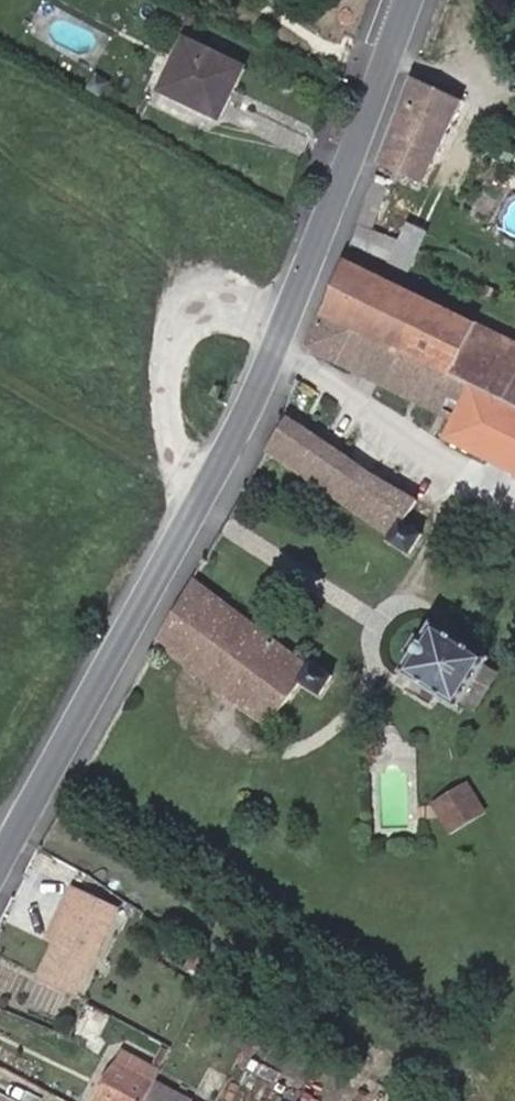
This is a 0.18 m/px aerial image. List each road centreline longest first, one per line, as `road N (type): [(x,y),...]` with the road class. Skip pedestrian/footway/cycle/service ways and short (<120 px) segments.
road 1 (tertiary): [(410,0),(241,428),(0,861)]
road 2 (track): [(0,380),(201,499)]

